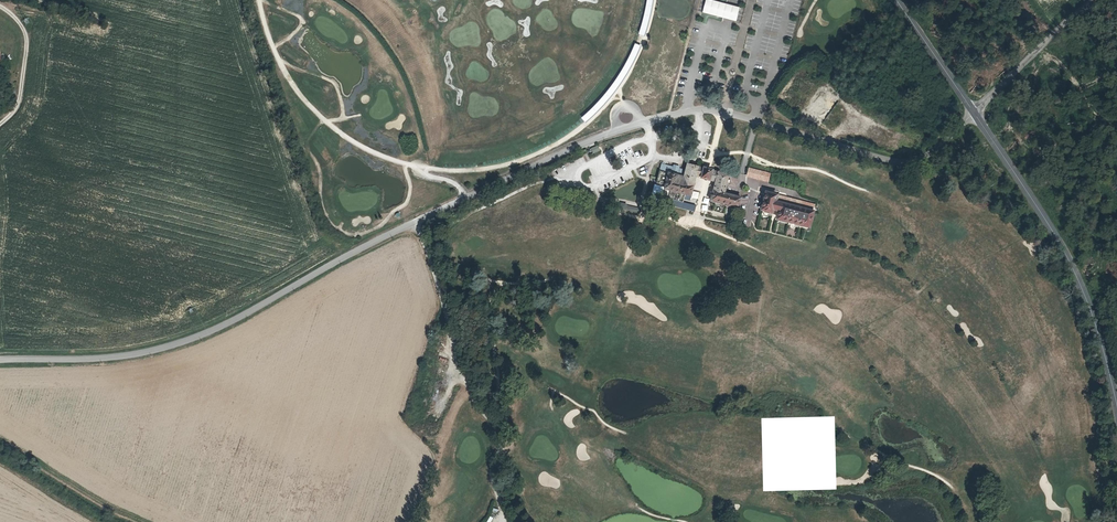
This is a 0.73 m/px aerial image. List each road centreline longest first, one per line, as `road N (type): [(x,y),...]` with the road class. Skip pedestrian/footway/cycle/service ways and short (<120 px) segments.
road 1 (unclassified): [(417,223),(587,145),(667,119),(721,113),(898,162),(931,149),(976,113)]
road 2 (unclassified): [(0,364),(111,359),(189,342),(417,223)]
road 3 (tertiary): [(1116,408),(1078,275),(976,113)]
road 4 (unclassified): [(505,521),(491,475),(497,425),(464,370),(417,223)]
road 5 (unclassified): [(976,113),(1091,0)]
road 6 (tertiary): [(976,113),(897,0)]

